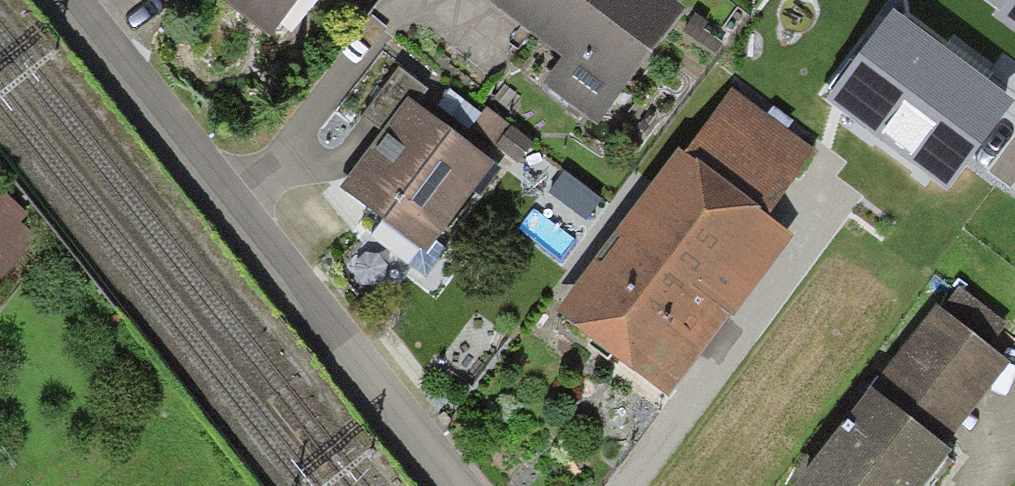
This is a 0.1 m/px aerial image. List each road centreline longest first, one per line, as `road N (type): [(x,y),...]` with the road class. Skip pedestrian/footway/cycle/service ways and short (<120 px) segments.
road 1 (residential): [(445,485),(55,0)]

